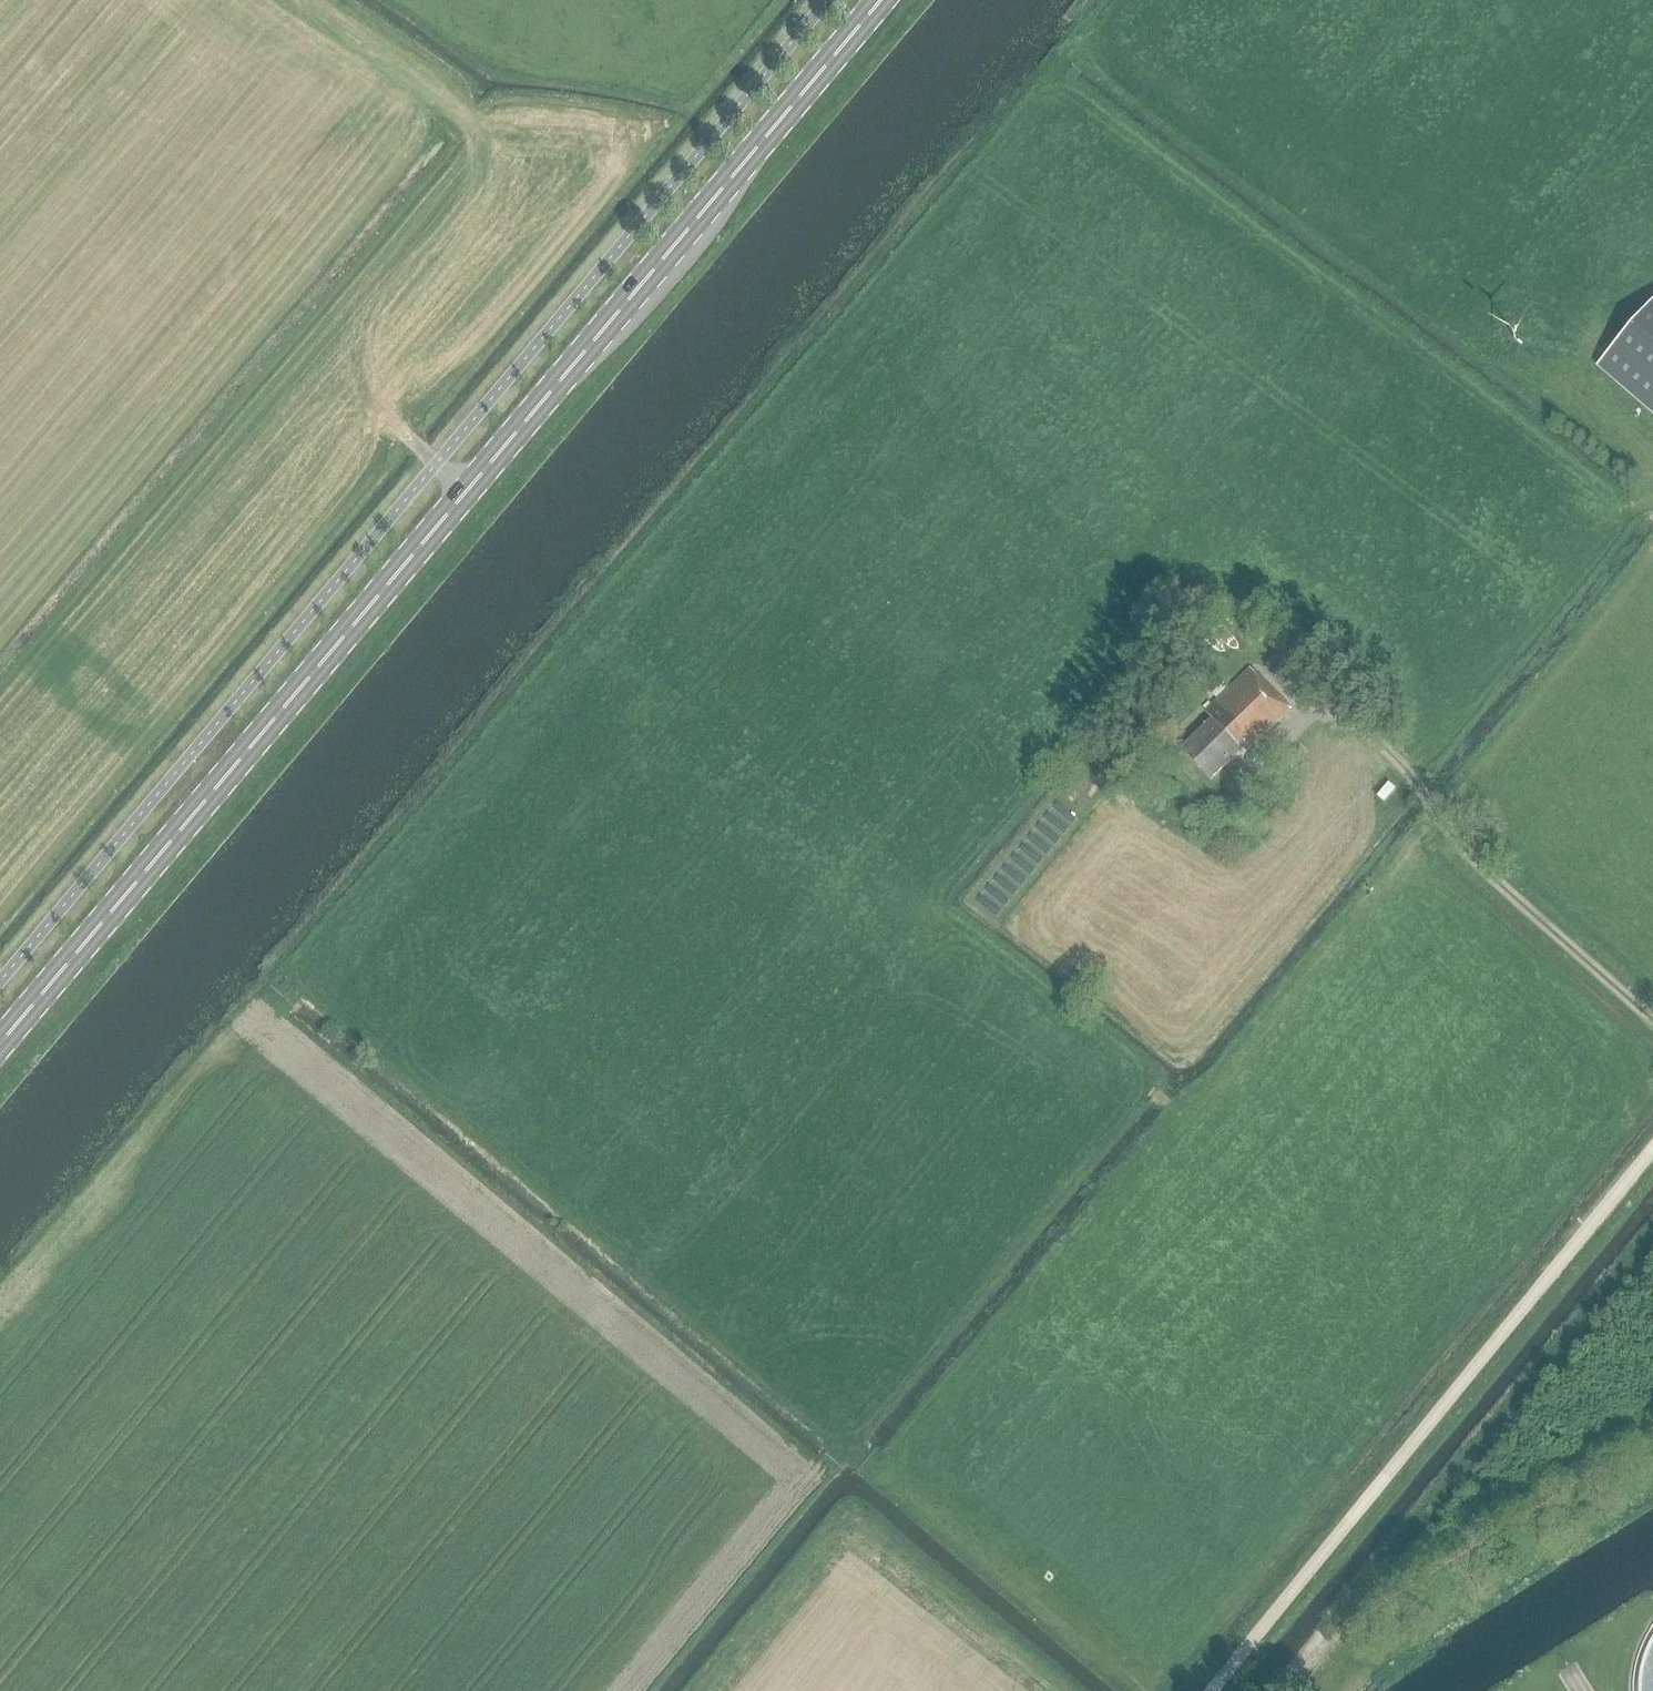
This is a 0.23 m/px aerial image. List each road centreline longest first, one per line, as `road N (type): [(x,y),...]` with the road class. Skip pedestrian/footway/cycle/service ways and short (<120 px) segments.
road 1 (primary): [(0,1045),(884,0)]
road 2 (unclassified): [(1210,1690),(1652,1144)]

